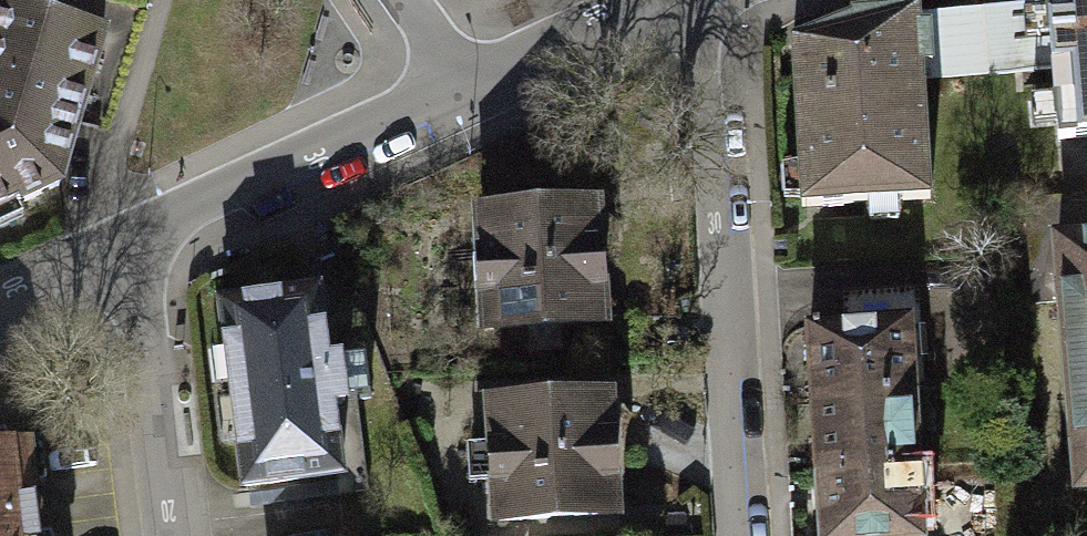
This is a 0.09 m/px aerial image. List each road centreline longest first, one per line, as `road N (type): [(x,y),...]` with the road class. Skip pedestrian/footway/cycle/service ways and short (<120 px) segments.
road 1 (residential): [(737,535),(717,167),(697,103),(697,0)]
road 2 (residential): [(465,86),(120,250)]
road 3 (residential): [(120,250),(152,347),(175,535)]
road 4 (residential): [(669,0),(465,86)]
road 5 (residential): [(120,250),(0,305)]

